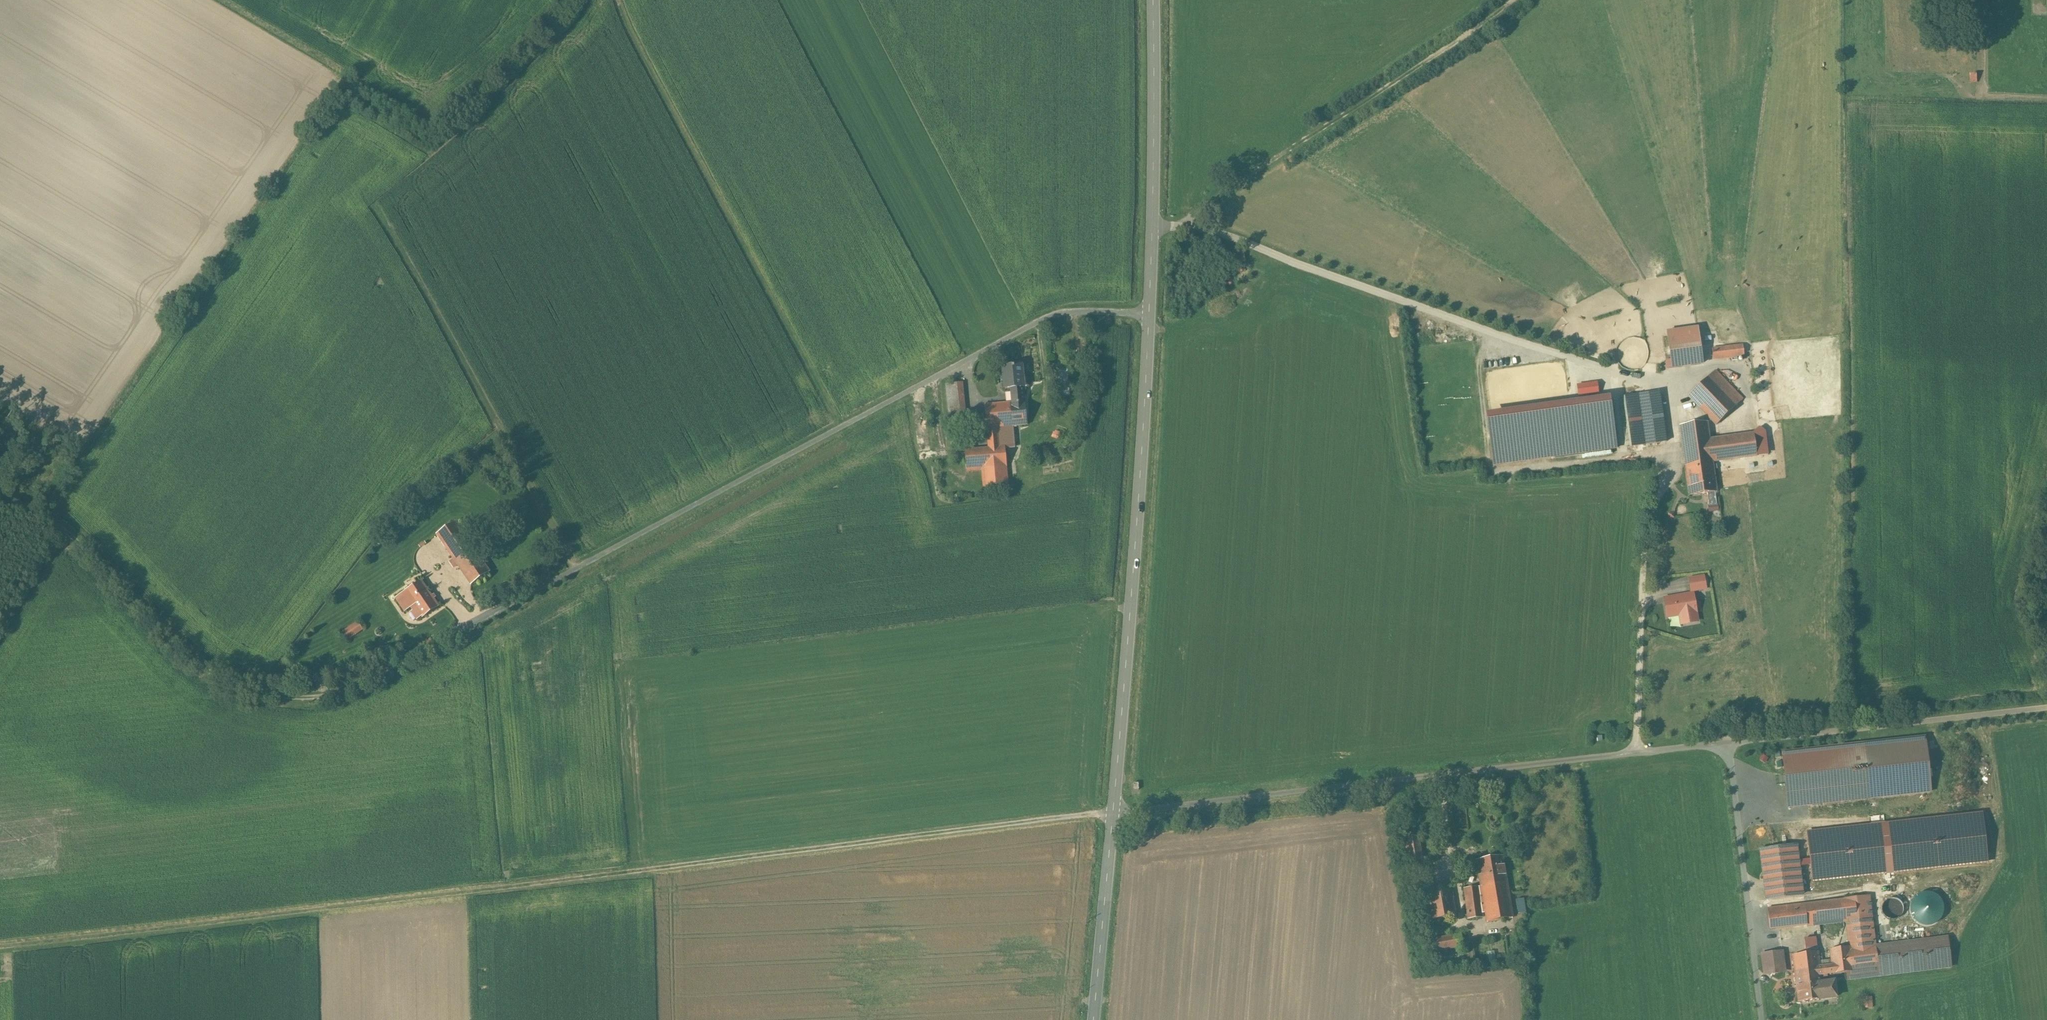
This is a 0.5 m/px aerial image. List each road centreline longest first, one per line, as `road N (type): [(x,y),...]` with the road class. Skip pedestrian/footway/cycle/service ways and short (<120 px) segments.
road 1 (track): [(1113,812),(0,941)]
road 2 (tertiary): [(1153,0),(1149,315),(1113,812)]
road 3 (unclassified): [(1731,740),(1113,812)]
road 4 (track): [(0,490),(69,534),(193,660),(247,686),(300,696),(339,692),(431,645)]
road 5 (track): [(619,0),(841,427)]
road 6 (track): [(1178,226),(1512,0)]
road 7 (unclassified): [(2046,708),(1731,740)]
road 8 (unclassified): [(1763,1019),(1731,740)]
road 9 (tertiary): [(1113,812),(1094,1019)]

